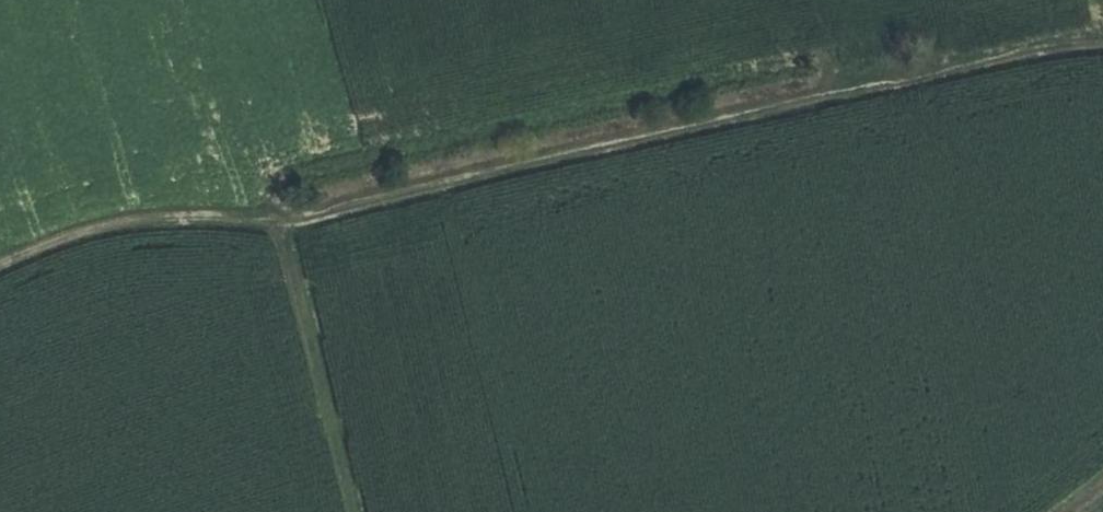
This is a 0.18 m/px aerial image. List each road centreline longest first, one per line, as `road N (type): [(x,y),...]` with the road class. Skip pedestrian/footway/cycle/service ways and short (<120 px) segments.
road 1 (track): [(1102,44),(1044,50),(339,211),(263,224),(181,220),(119,227),(0,269)]

